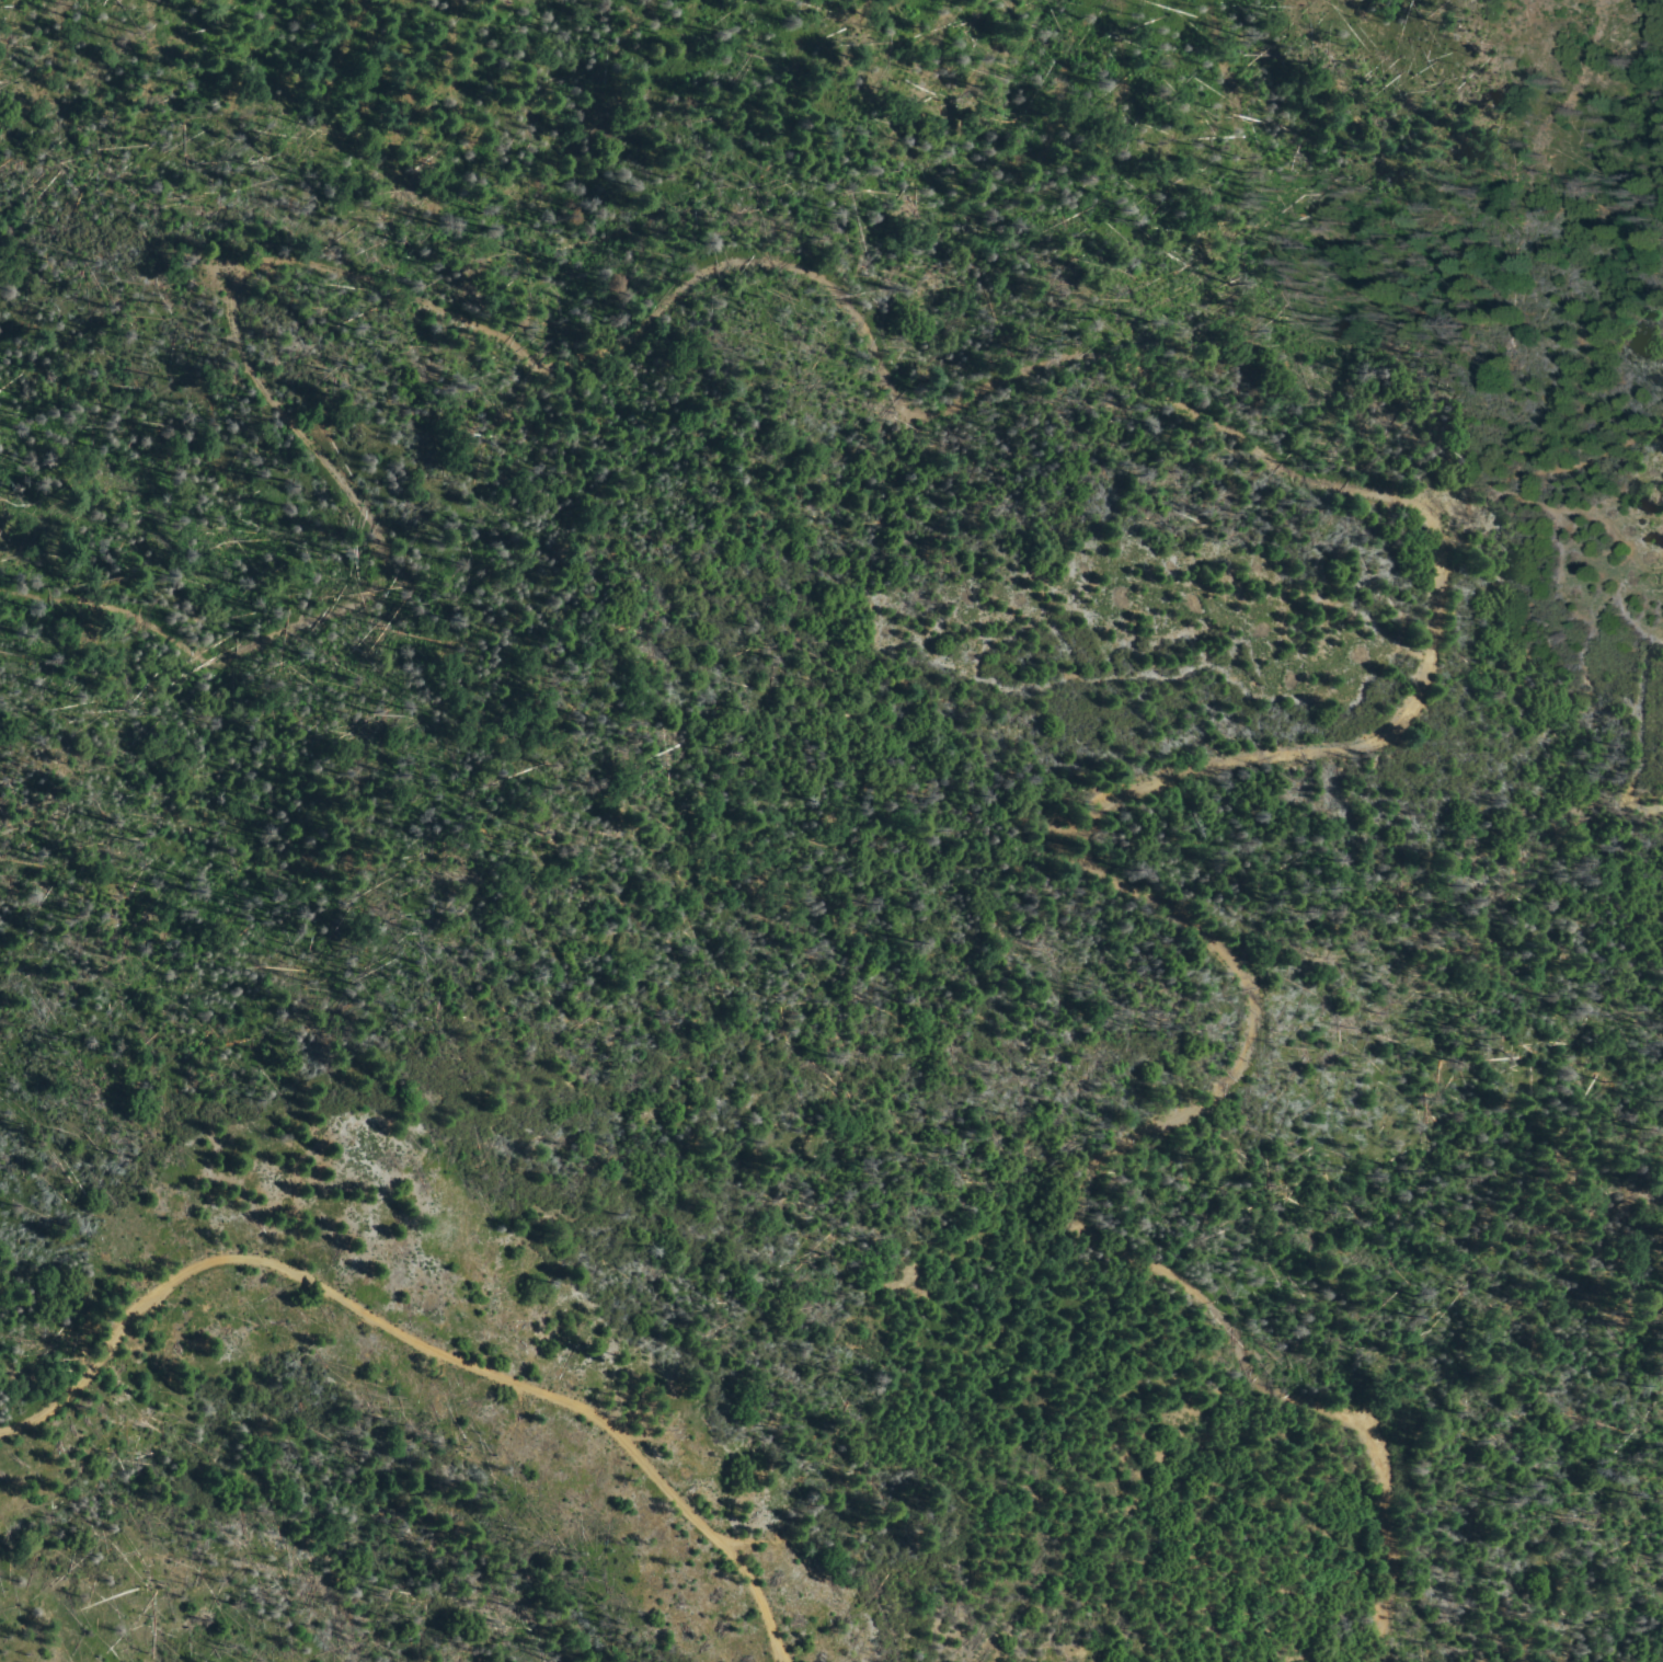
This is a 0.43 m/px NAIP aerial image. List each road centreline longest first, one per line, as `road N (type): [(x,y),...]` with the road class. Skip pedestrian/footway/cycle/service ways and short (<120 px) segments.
road 1 (residential): [(1374,1661),(1389,1609),(1392,1489),(1352,1411),(1259,1390),(1194,1284),(1110,1248),(1082,1213),(1094,1160),(1247,1074),(1284,1009),(1235,947),(1108,863),(1079,826),(1145,773),(1401,730),(1426,684),(1443,494)]
road 2 (residential): [(788,1661),(742,1559),(610,1425),(386,1339),(306,1280),(236,1257)]
road 3 (residential): [(1443,494),(1297,467),(1091,351)]
road 4 (residential): [(0,1431),(71,1389),(187,1272),(236,1257)]

